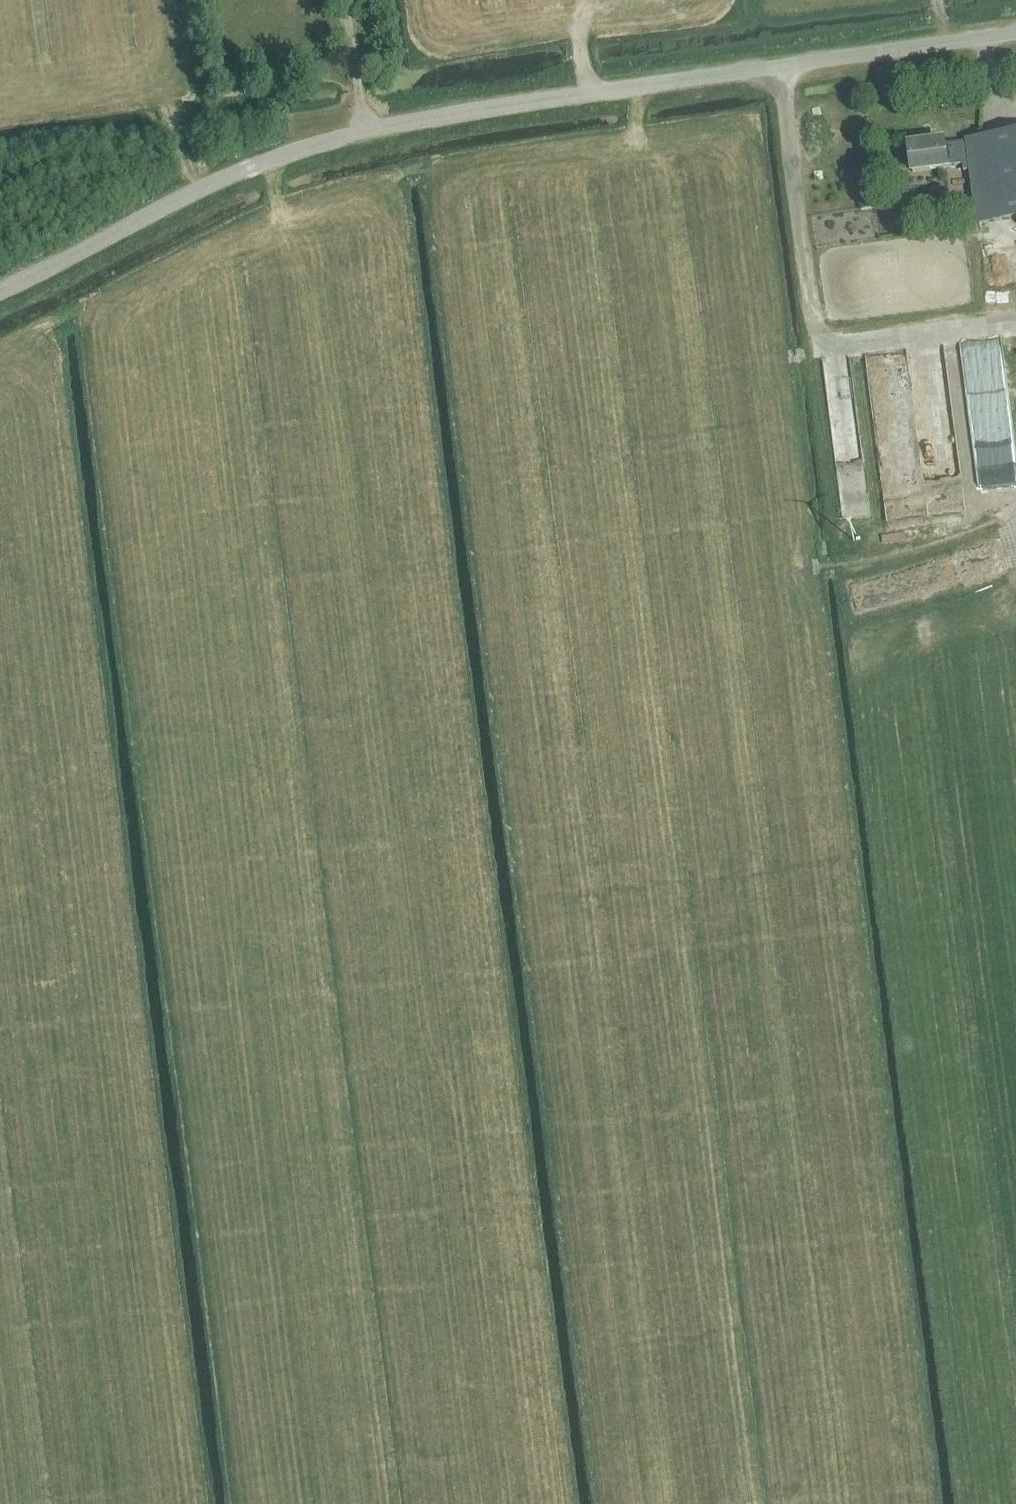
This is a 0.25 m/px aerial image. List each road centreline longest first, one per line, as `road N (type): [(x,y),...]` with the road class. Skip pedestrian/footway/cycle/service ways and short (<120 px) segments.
road 1 (unclassified): [(0,296),(281,163),(397,131),(1015,40)]

